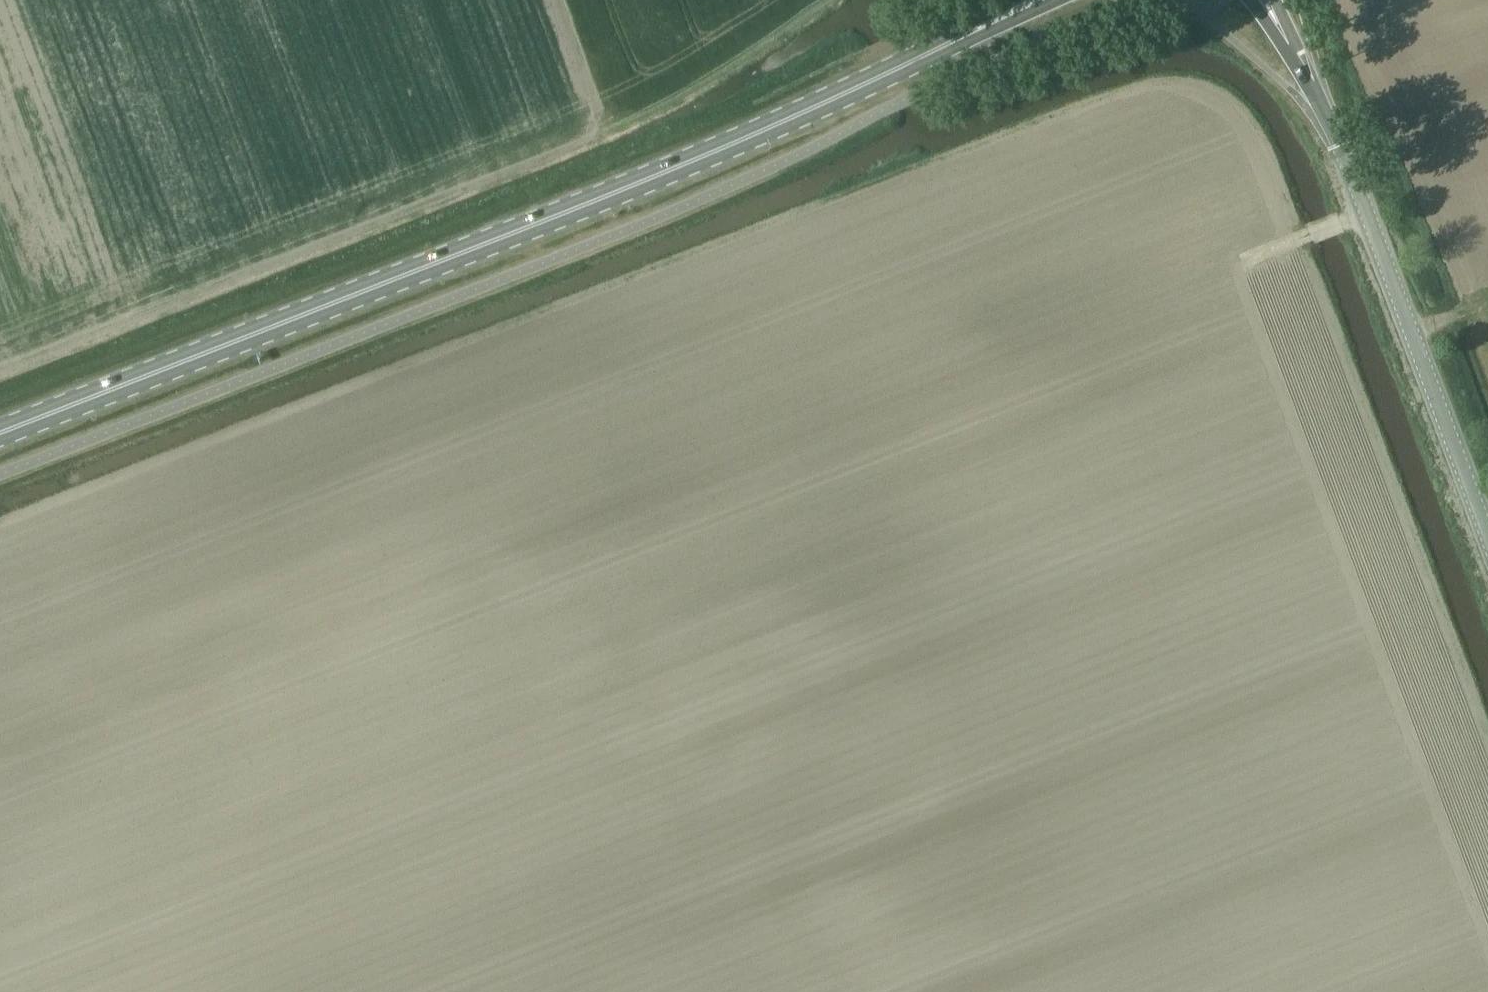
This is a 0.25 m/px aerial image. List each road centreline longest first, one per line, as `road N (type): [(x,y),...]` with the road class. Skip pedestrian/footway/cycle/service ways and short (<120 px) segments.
road 1 (primary): [(0,436),(847,98),(1033,0)]
road 2 (tertiary): [(1487,534),(1367,210),(1281,27)]

